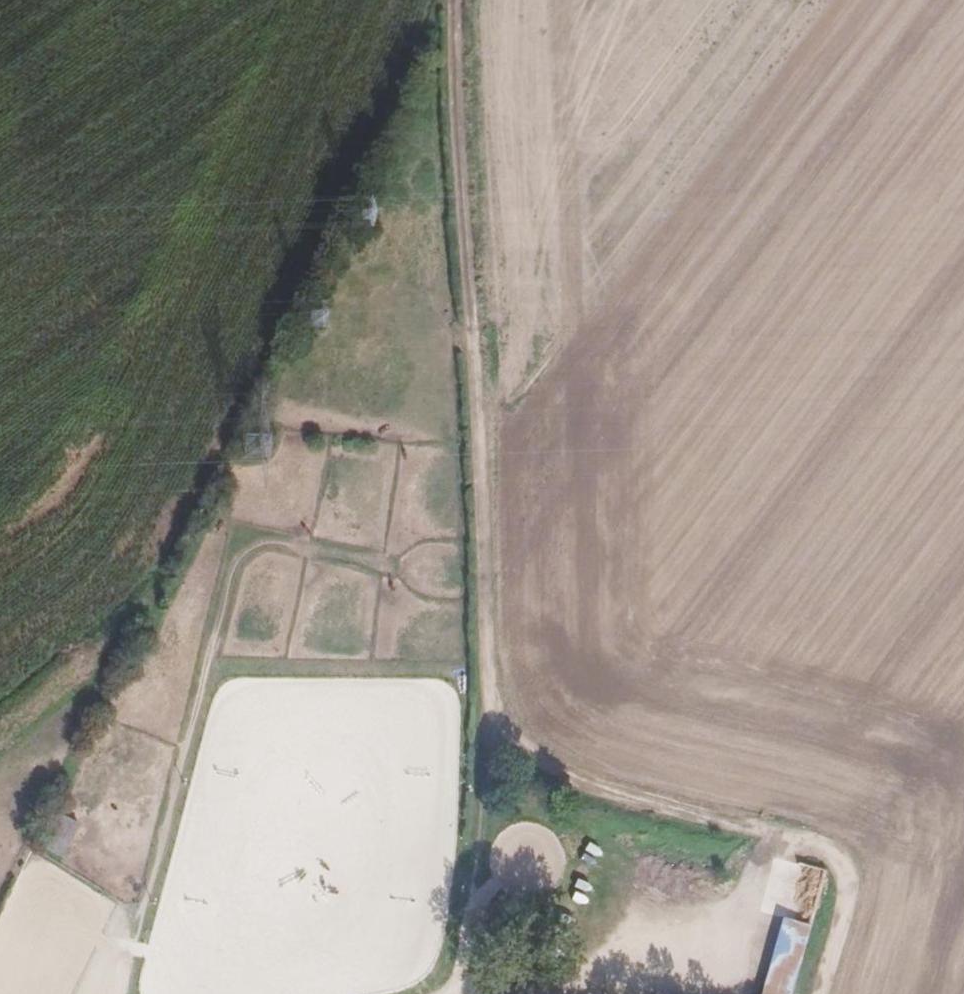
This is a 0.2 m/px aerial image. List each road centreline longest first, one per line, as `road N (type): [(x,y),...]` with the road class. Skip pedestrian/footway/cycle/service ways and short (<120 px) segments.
road 1 (track): [(478,721),(550,769),(747,825),(838,861),(813,993)]

